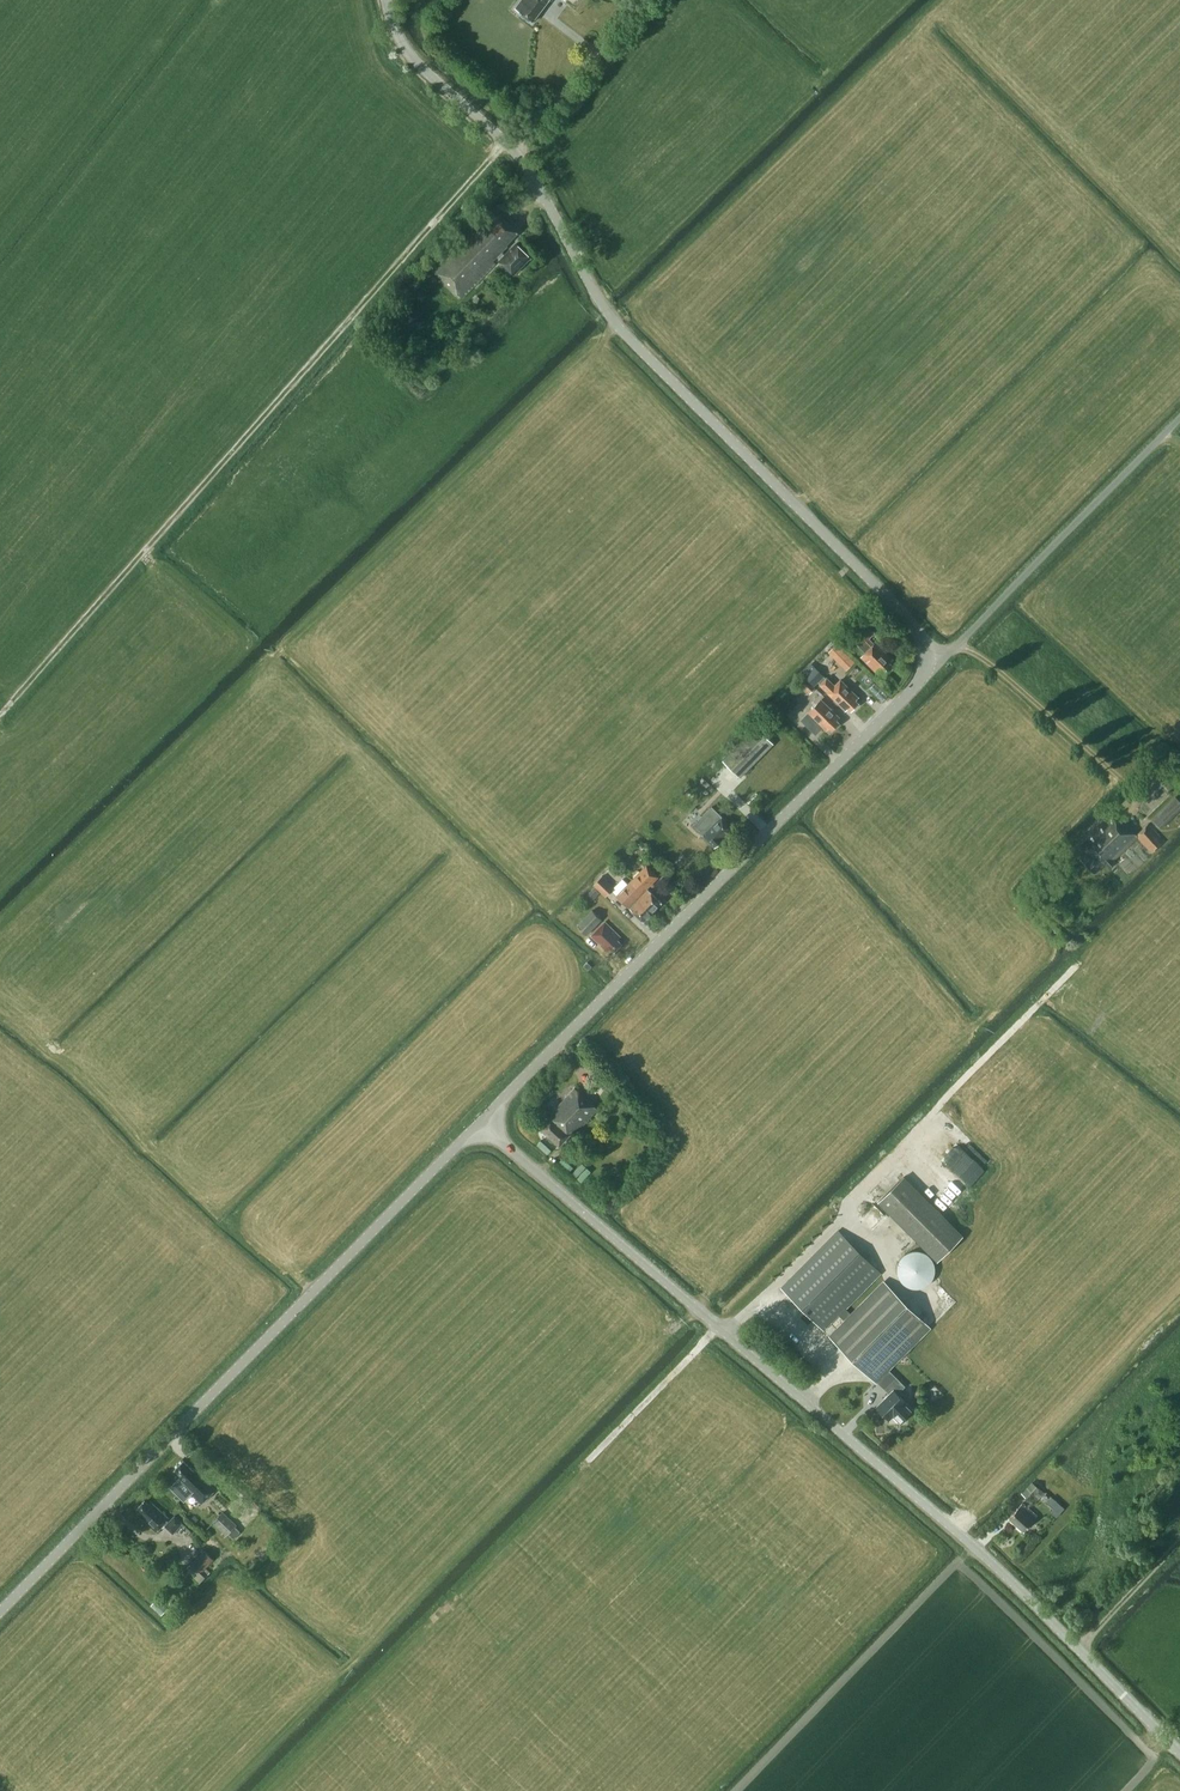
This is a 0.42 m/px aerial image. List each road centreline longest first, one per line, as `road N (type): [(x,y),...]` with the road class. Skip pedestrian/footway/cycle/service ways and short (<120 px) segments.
road 1 (tertiary): [(1179,1746),(966,1534),(479,1125)]
road 2 (tertiary): [(944,655),(627,338),(516,151),(417,65),(389,0)]
road 3 (track): [(504,140),(0,714)]
road 4 (tertiary): [(0,1611),(479,1125)]
road 5 (tertiary): [(479,1125),(944,655)]
road 6 (unclassified): [(944,655),(1179,418)]

